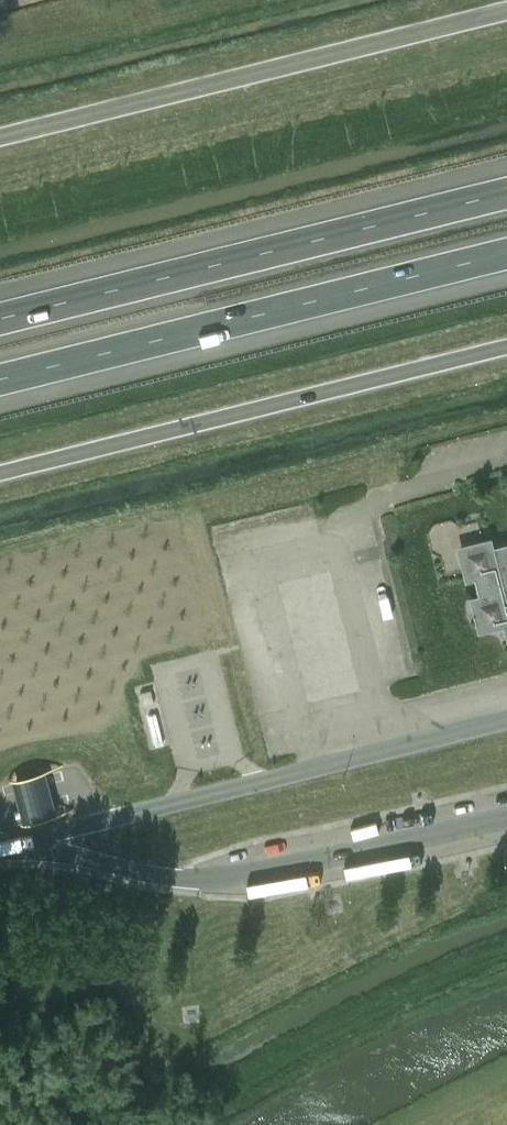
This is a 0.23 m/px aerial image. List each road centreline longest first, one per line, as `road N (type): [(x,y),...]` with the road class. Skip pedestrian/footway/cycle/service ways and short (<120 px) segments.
road 1 (motorway): [(506,194),(0,320)]
road 2 (motorway): [(0,378),(506,253)]

